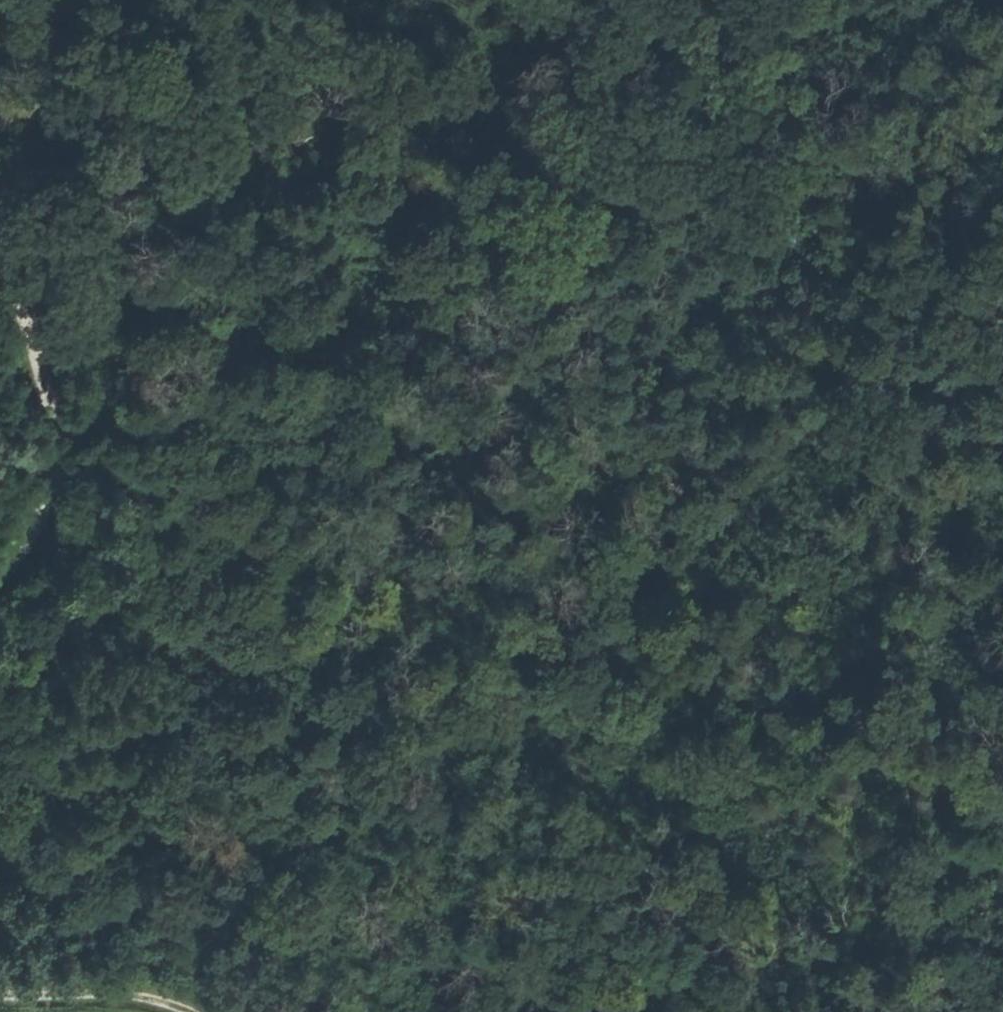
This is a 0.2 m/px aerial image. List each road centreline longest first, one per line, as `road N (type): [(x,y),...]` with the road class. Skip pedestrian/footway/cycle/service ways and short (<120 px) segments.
road 1 (track): [(0,243),(53,385),(56,449),(48,511),(0,569)]
road 2 (track): [(169,1011),(129,1002),(0,999)]

